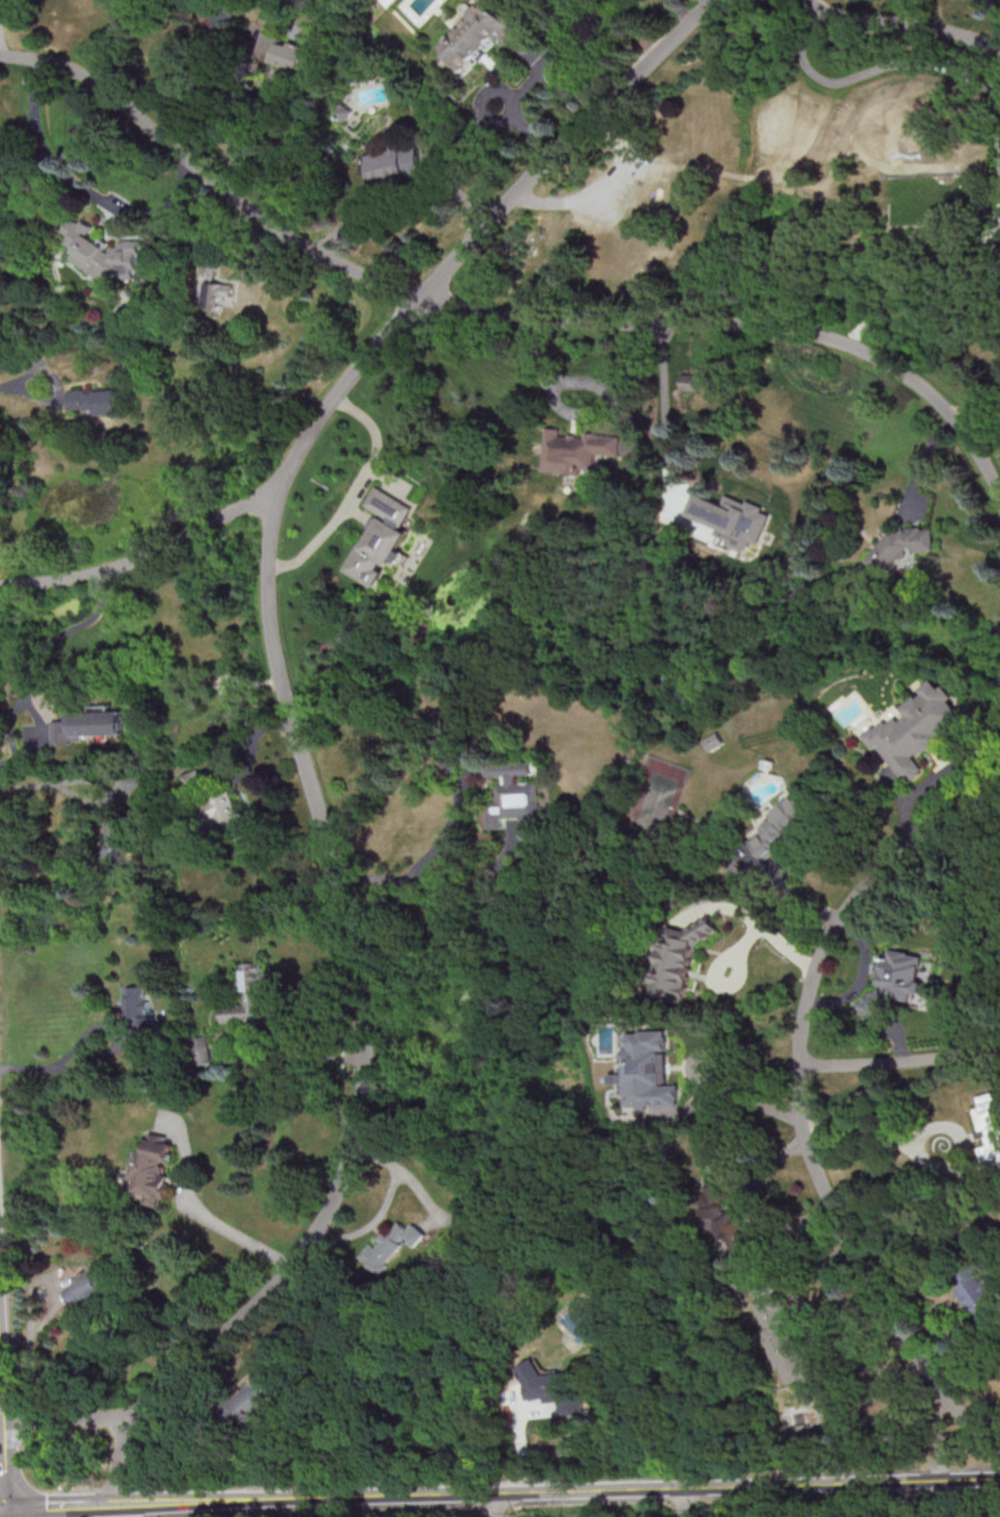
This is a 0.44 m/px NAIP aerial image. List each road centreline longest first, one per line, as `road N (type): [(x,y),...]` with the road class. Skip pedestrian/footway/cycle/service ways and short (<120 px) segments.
road 1 (residential): [(713,0),(574,131),(380,340),(290,462),(276,506),(271,626),(351,933),(362,998),(358,1117),(325,1218),(299,1256),(134,1418)]
road 2 (residential): [(999,494),(958,426),(910,379),(850,348),(777,330),(531,319),(421,299),(321,256),(101,88),(44,62),(0,56)]
road 3 (tertiary): [(999,1479),(118,1501)]
road 4 (residential): [(944,1402),(849,1252),(811,1167),(797,1086),(804,1009),(831,935),(885,868),(999,789)]
road 5 (residential): [(282,487),(107,568),(0,589)]
road 6 (residential): [(999,1053),(799,1066)]
road 7 (residential): [(999,52),(824,13),(811,0)]
road 8 (residential): [(134,1418),(0,1421)]

